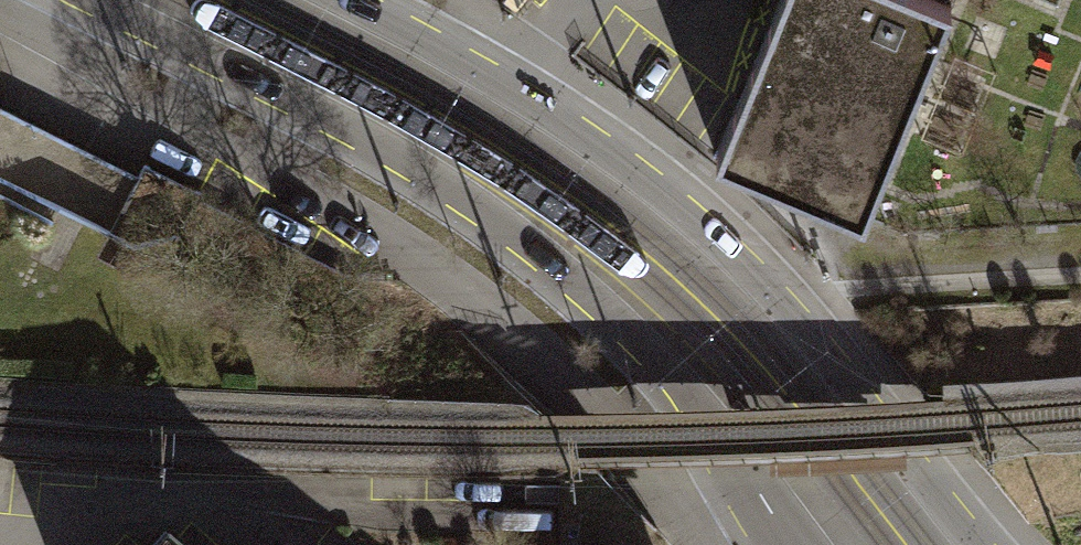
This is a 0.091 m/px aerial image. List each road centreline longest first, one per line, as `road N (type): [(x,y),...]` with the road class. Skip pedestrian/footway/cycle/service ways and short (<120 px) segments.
road 1 (tertiary): [(86,0),(344,128),(520,242),(679,391),(789,544)]
road 2 (tertiary): [(979,544),(774,290),(667,192),(513,83)]
road 3 (tertiary): [(513,83),(358,0)]

